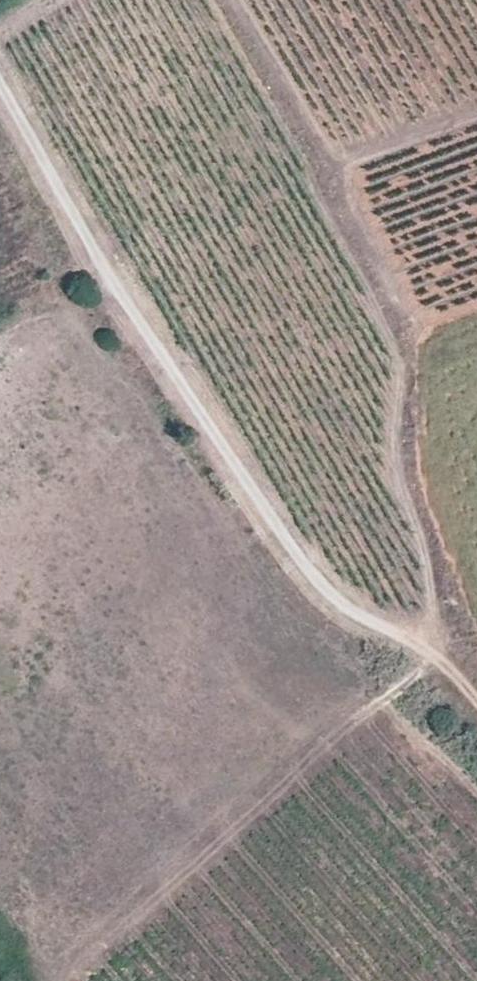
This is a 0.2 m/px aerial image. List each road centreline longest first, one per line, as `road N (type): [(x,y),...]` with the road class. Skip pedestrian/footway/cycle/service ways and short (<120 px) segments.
road 1 (track): [(0,89),(120,302),(305,566),(353,620)]
road 2 (track): [(353,620),(425,649),(476,710)]

